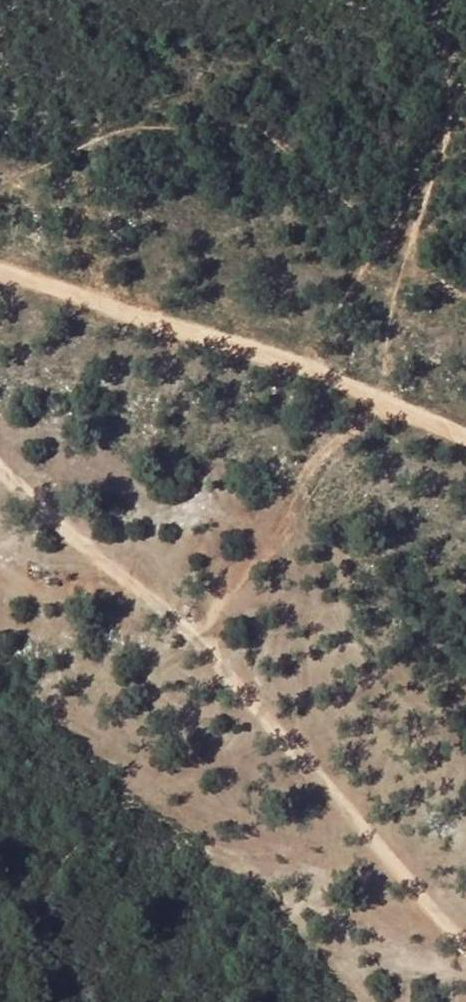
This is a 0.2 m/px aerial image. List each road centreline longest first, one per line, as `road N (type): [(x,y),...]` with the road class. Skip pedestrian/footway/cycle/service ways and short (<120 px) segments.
road 1 (track): [(0,467),(200,642),(465,924)]
road 2 (track): [(465,438),(0,263)]
road 3 (track): [(357,392),(344,427),(237,570),(200,642)]

